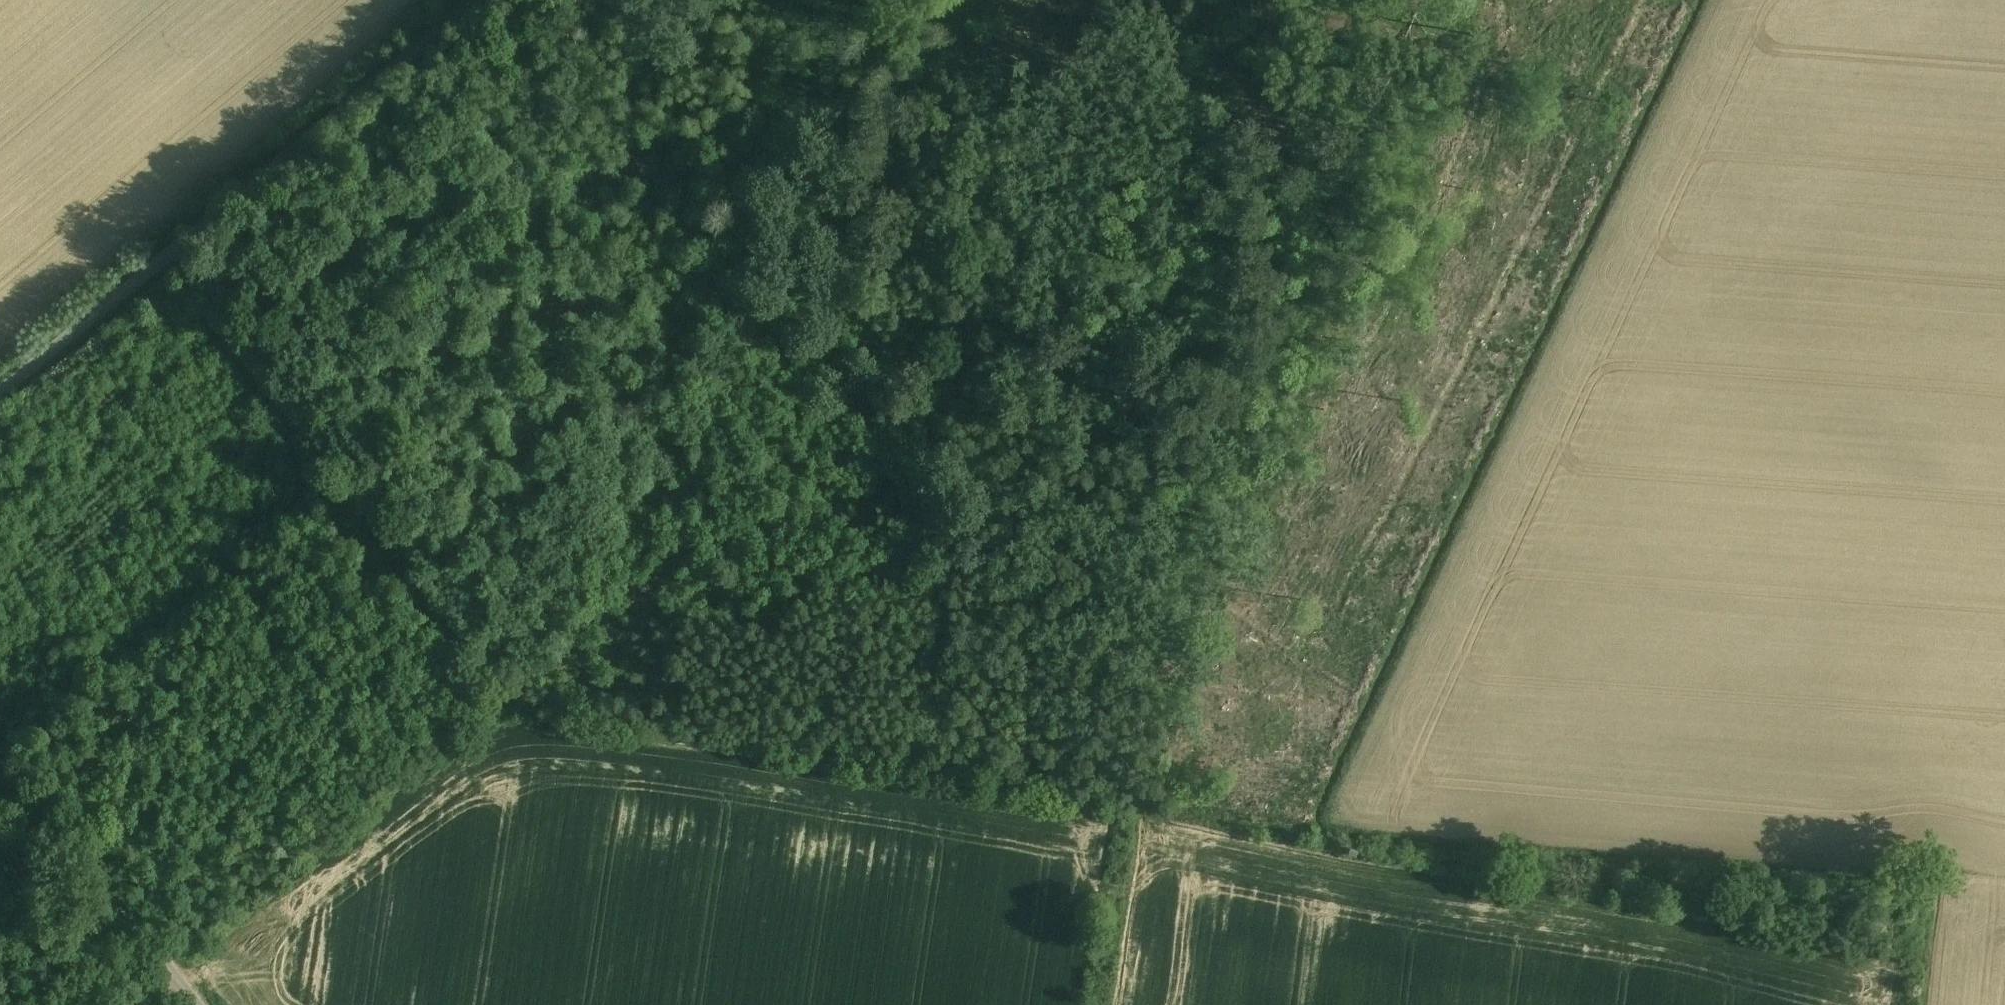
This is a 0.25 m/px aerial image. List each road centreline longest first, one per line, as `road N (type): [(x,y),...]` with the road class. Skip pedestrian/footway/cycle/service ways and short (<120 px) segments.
road 1 (unclassified): [(0,393),(479,0)]
road 2 (unclassified): [(0,766),(203,1004)]

